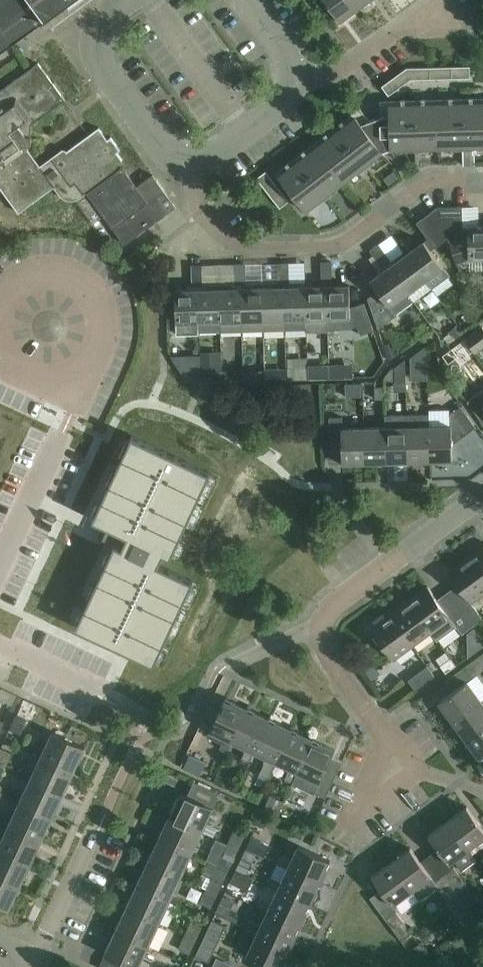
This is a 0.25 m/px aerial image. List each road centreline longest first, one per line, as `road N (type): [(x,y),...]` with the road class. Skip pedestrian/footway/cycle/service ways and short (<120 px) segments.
road 1 (residential): [(482,180),(430,181),(340,246),(243,247),(202,212),(191,157)]
road 2 (residential): [(386,735),(323,650),(323,615),(482,497)]
road 3 (residential): [(134,0),(102,24),(101,64),(157,142),(191,157)]
road 4 (residential): [(290,78),(342,72),(397,33),(457,13)]
road 5 (residential): [(386,735),(356,816),(414,774)]
road 6 (residential): [(10,951),(37,945),(96,830)]
road 7 (residential): [(191,157),(220,150),(283,103),(290,78)]

